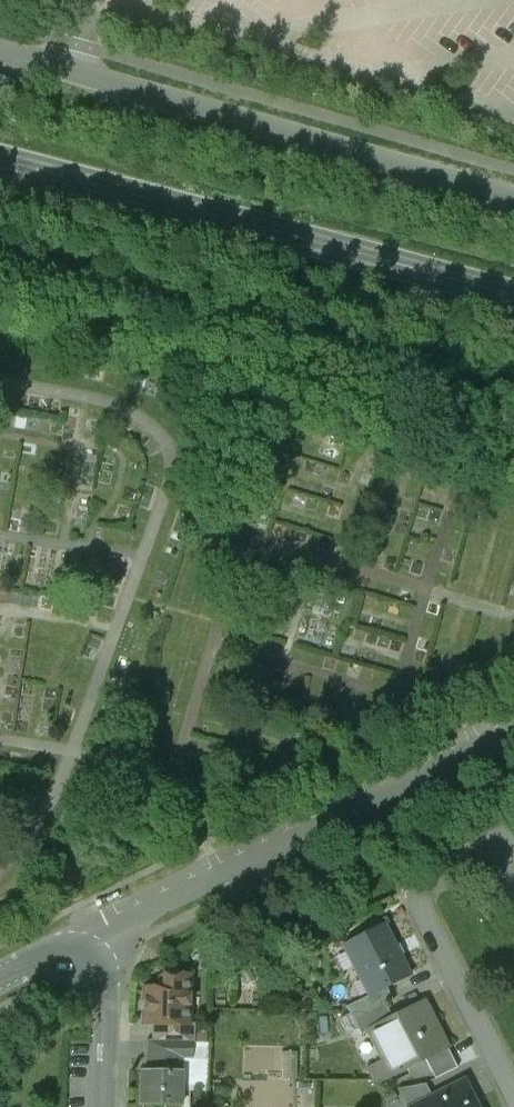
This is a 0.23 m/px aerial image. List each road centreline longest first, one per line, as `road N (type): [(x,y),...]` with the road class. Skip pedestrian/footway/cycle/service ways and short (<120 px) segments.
road 1 (unclassified): [(0,50),(513,199)]
road 2 (secondary): [(0,161),(513,296)]
road 3 (residential): [(495,839),(431,868),(419,906),(513,1102)]
road 4 (residential): [(105,1106),(108,1000),(96,968),(63,951)]

